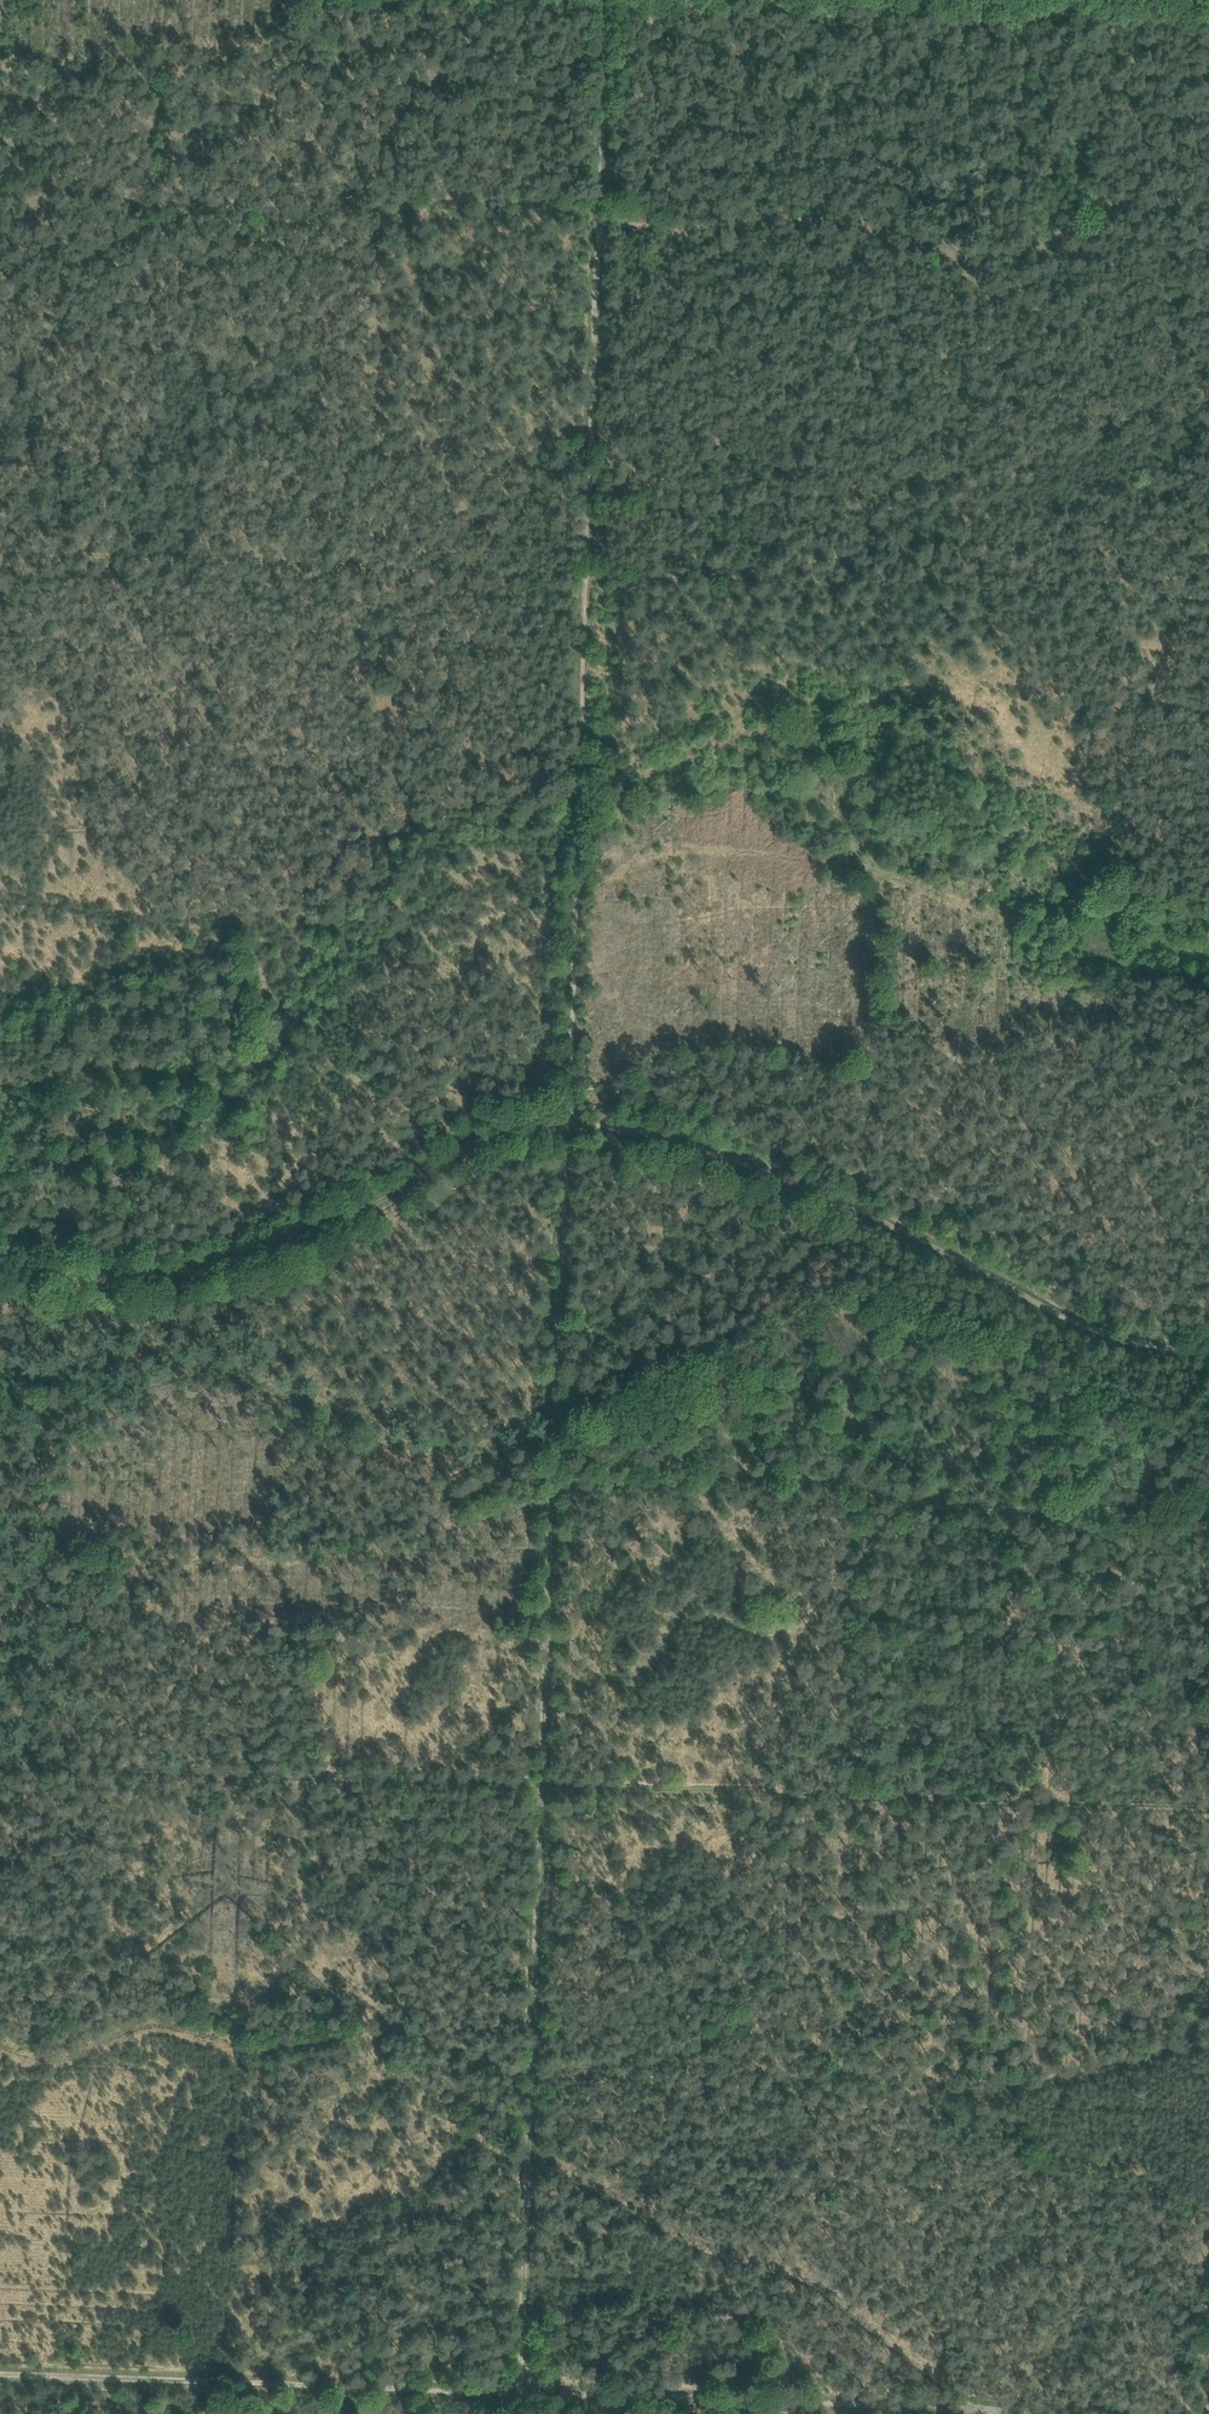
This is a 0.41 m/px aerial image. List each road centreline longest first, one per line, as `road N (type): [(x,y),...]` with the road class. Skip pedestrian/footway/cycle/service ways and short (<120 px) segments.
road 1 (track): [(605,0),(560,1119)]
road 2 (track): [(1076,2413),(0,2374)]
road 3 (track): [(1208,1353),(1064,1322),(744,1159),(560,1119)]
road 4 (track): [(537,1779),(0,1760)]

